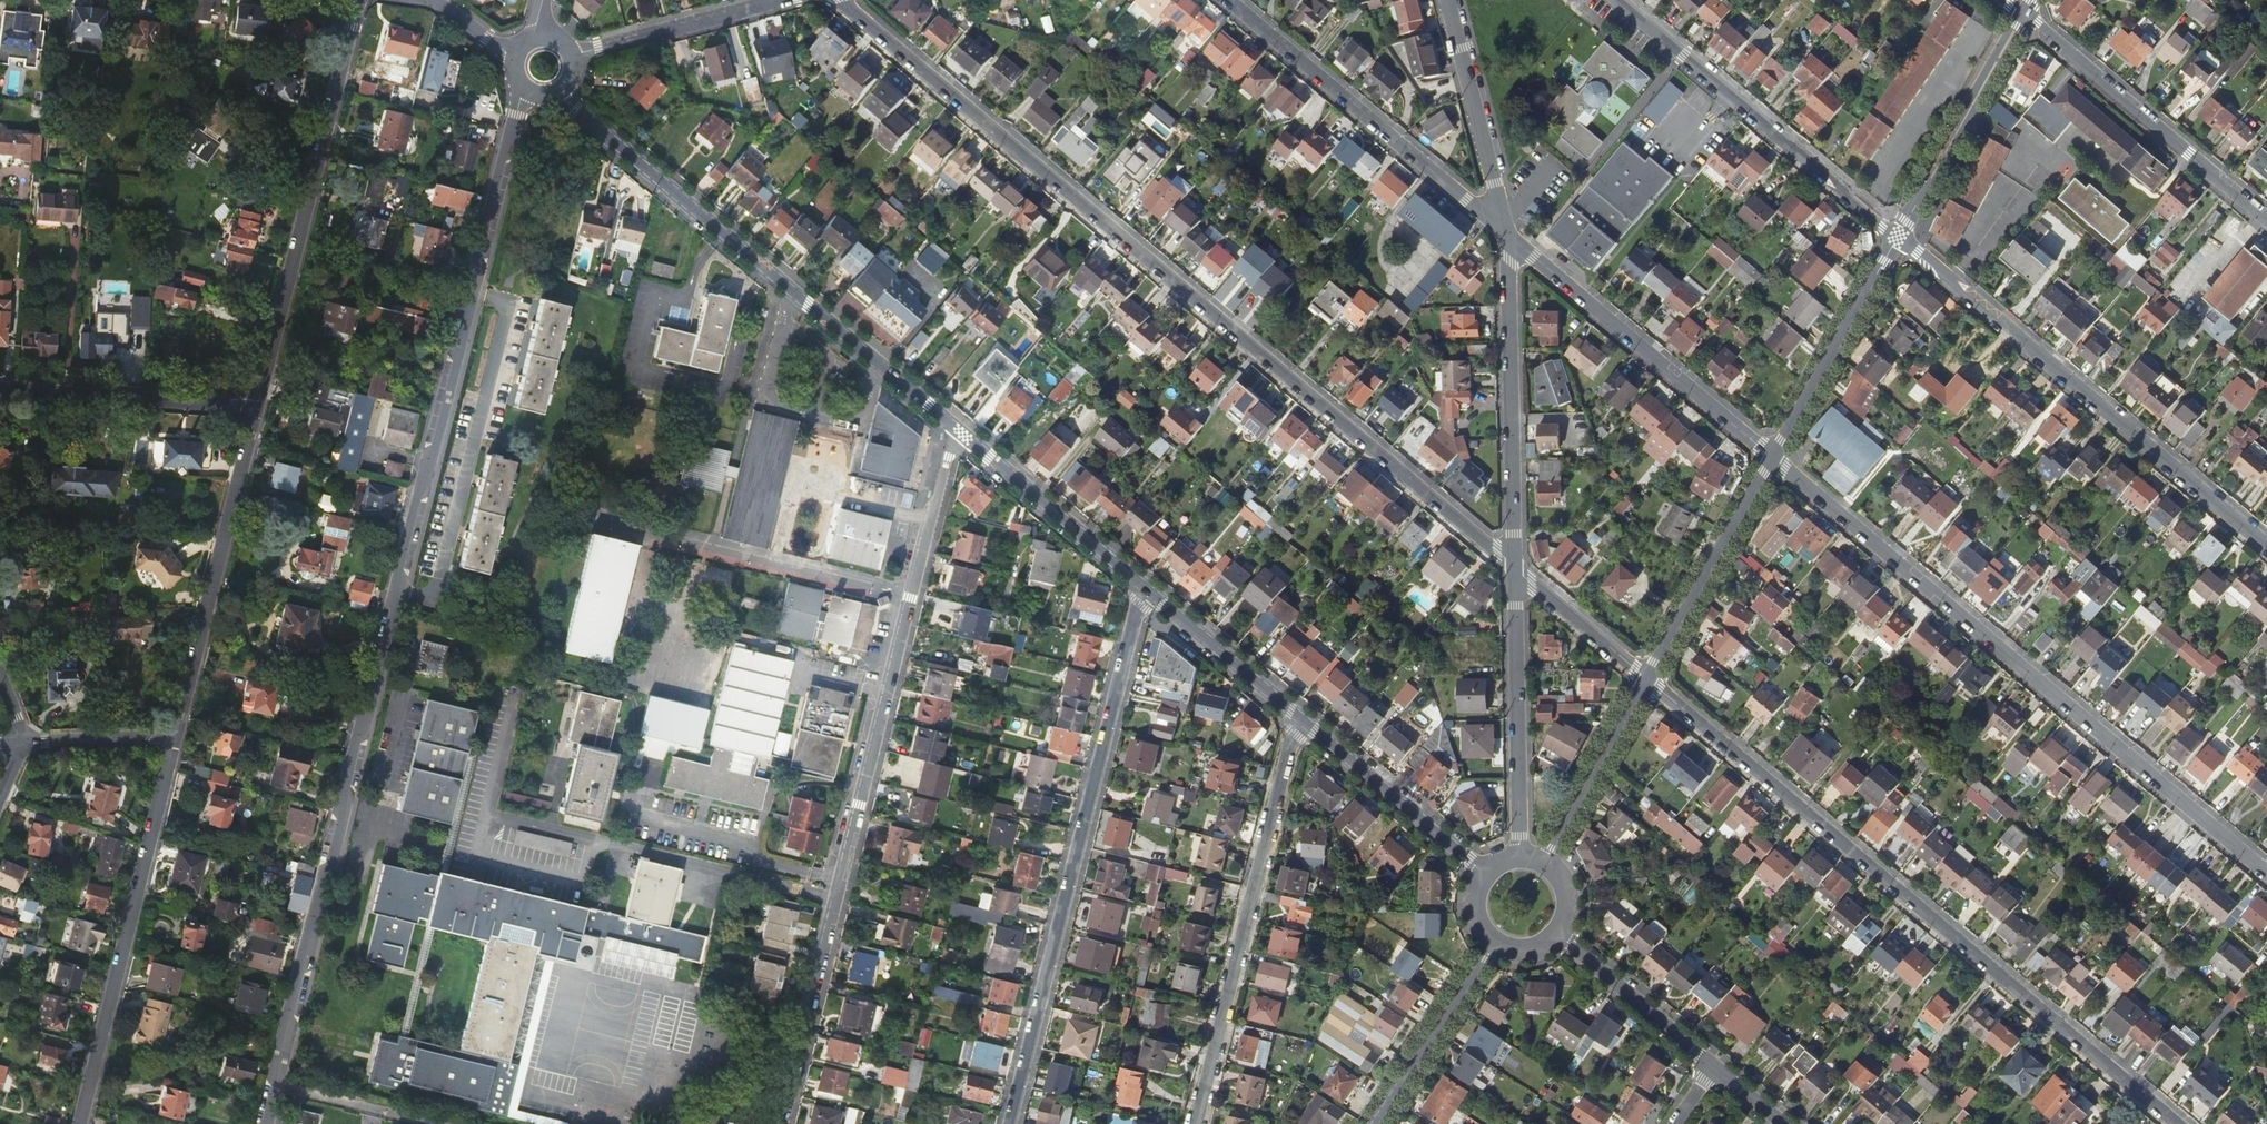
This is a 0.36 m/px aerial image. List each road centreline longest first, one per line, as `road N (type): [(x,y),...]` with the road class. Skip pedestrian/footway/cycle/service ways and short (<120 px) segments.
road 1 (residential): [(277,1084),(524,85)]
road 2 (residential): [(1516,566),(839,0)]
road 3 (residential): [(782,1123),(911,598),(962,433)]
road 4 (residential): [(2179,1123),(1649,679)]
road 5 (residential): [(2266,871),(1775,457)]
road 6 (residential): [(1143,587),(1010,1123)]
road 7 (residential): [(962,433),(555,91)]
road 8 (residential): [(2266,545),(1898,236)]
road 9 (residential): [(257,408),(359,0)]
road 10 (residential): [(1297,716),(1196,1123)]
road 11 (residential): [(79,1123),(174,736)]
road 12 (residential): [(1898,236),(1617,0)]
road 13 (residential): [(1509,234),(1229,0)]
road 14 (residential): [(1775,457),(1509,234)]
road 15 (residential): [(174,736),(257,408)]
road 16 (residential): [(1516,566),(1509,234)]
road 17 (residential): [(2266,219),(2025,14)]
road 18 (residential): [(1521,860),(1516,566)]
road 19 (residential): [(257,408),(0,387)]
road 20 (residential): [(1898,236),(2025,14)]
road 21 (residential): [(1649,679),(1775,457)]
road 22 (residential): [(1775,457),(1898,236)]
road 23 (residential): [(1485,876),(1297,716)]
road 24 (residential): [(1509,234),(1449,0)]
road 25 (residential): [(1143,587),(962,433)]
road 26 (residential): [(1496,943),(1376,1123)]
road 27 (residential): [(571,54),(780,0)]
road 28 (residential): [(1541,865),(1649,679)]
road 29 (residential): [(1714,1066),(1556,932)]
road 30 (residential): [(1297,716),(1143,587)]
road 31 (residential): [(1649,679),(1516,566)]
road 32 (residential): [(434,1123),(277,1084)]
road 33 (residential): [(174,736),(24,742)]

